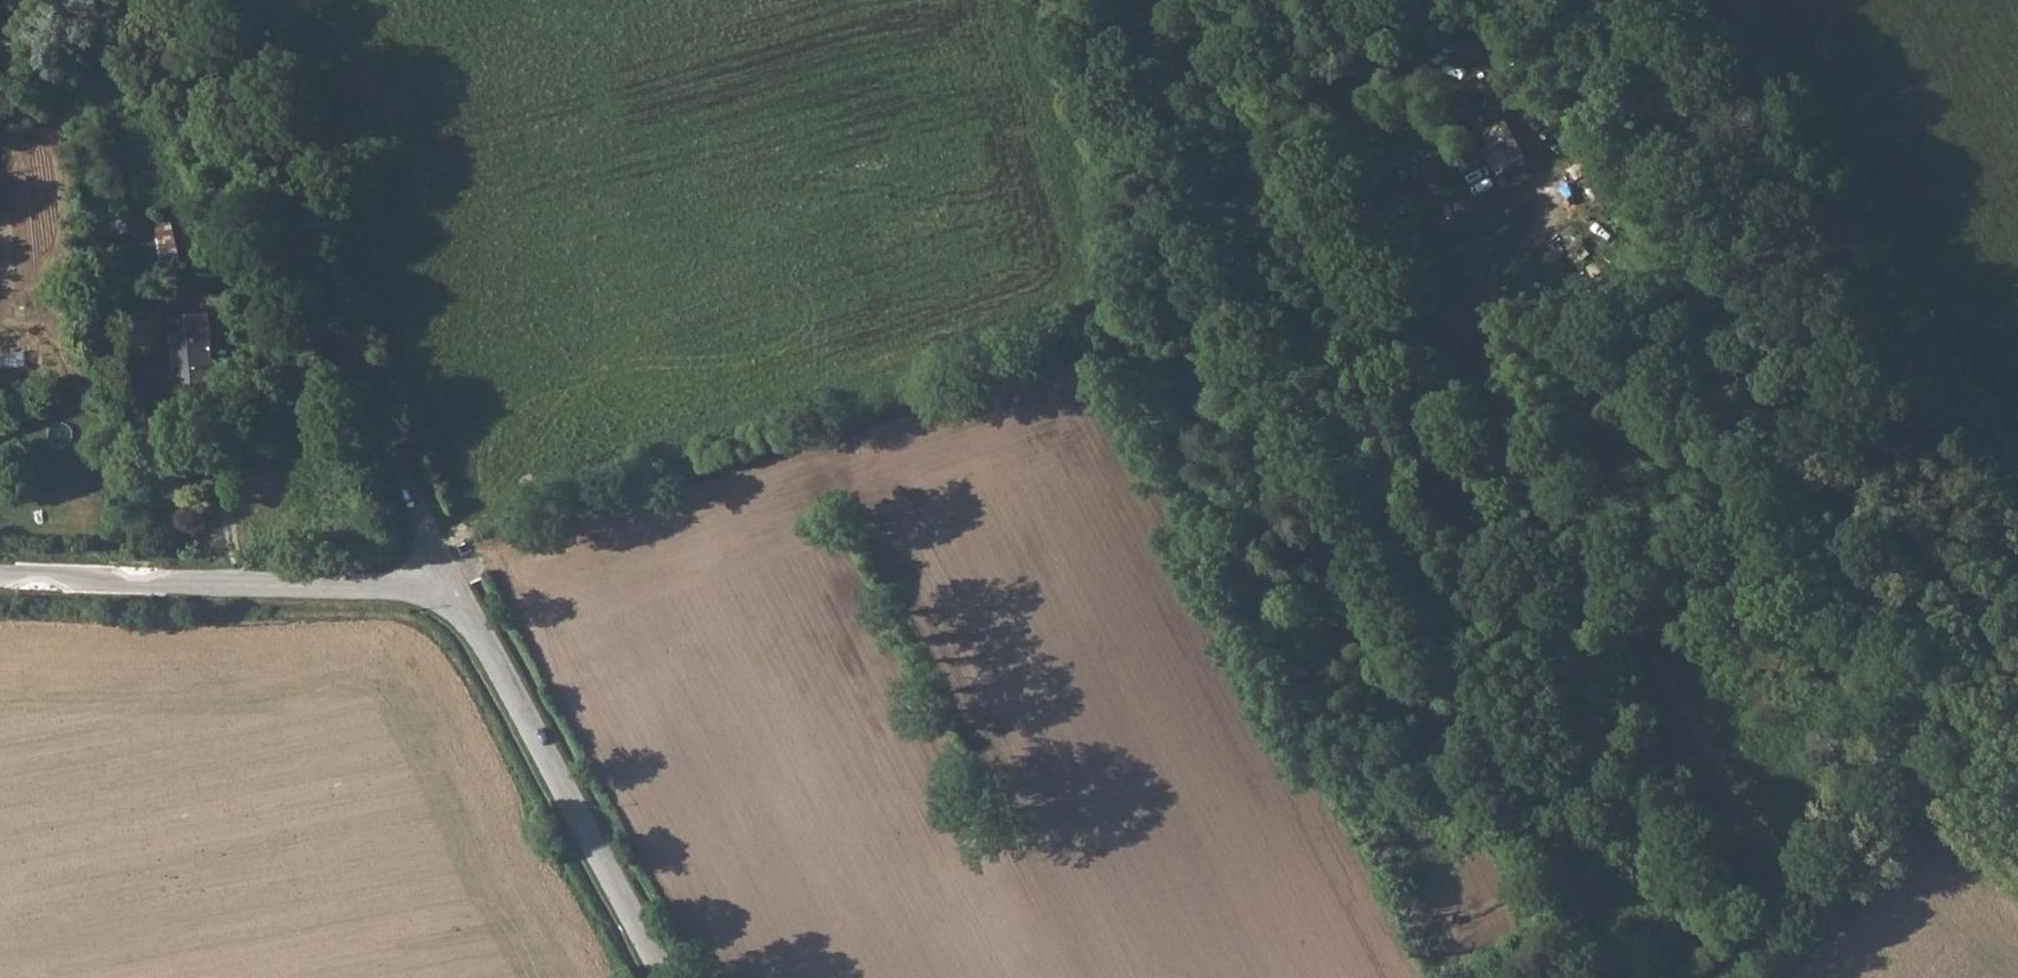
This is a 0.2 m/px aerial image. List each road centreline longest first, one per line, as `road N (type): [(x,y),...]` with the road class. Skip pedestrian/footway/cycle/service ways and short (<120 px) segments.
road 1 (unclassified): [(451,580),(370,405),(298,212),(260,0)]
road 2 (residential): [(0,580),(384,588),(451,580)]
road 3 (unclassified): [(664,977),(451,580)]
road 4 (track): [(1718,977),(2017,710)]

